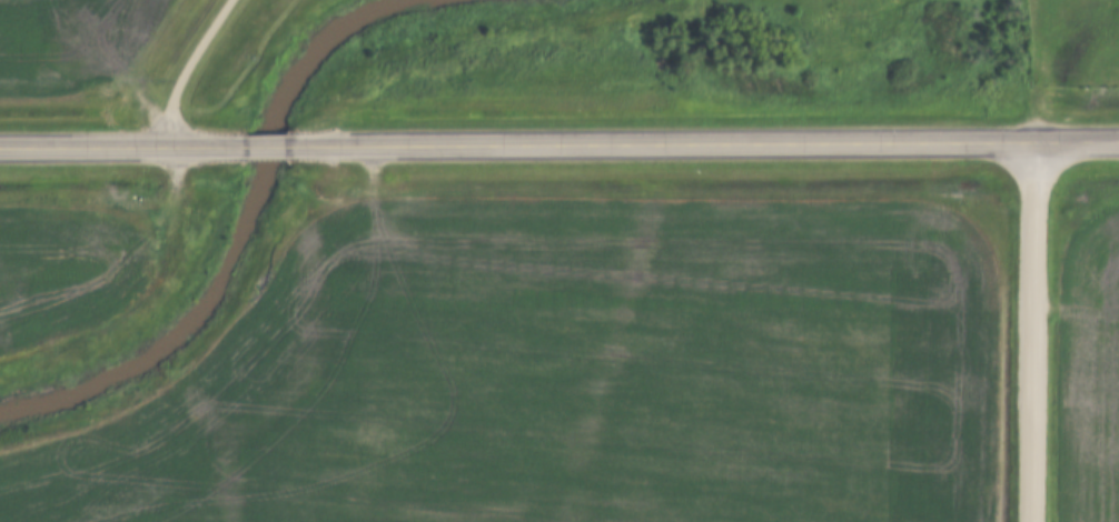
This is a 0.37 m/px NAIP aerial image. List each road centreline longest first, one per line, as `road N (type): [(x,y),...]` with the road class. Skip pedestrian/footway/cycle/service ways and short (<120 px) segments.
road 1 (secondary): [(1029,140),(333,145)]
road 2 (residential): [(1029,140),(1028,521)]
road 3 (secondary): [(191,147),(0,147)]
road 4 (secondary): [(333,145),(191,147)]

